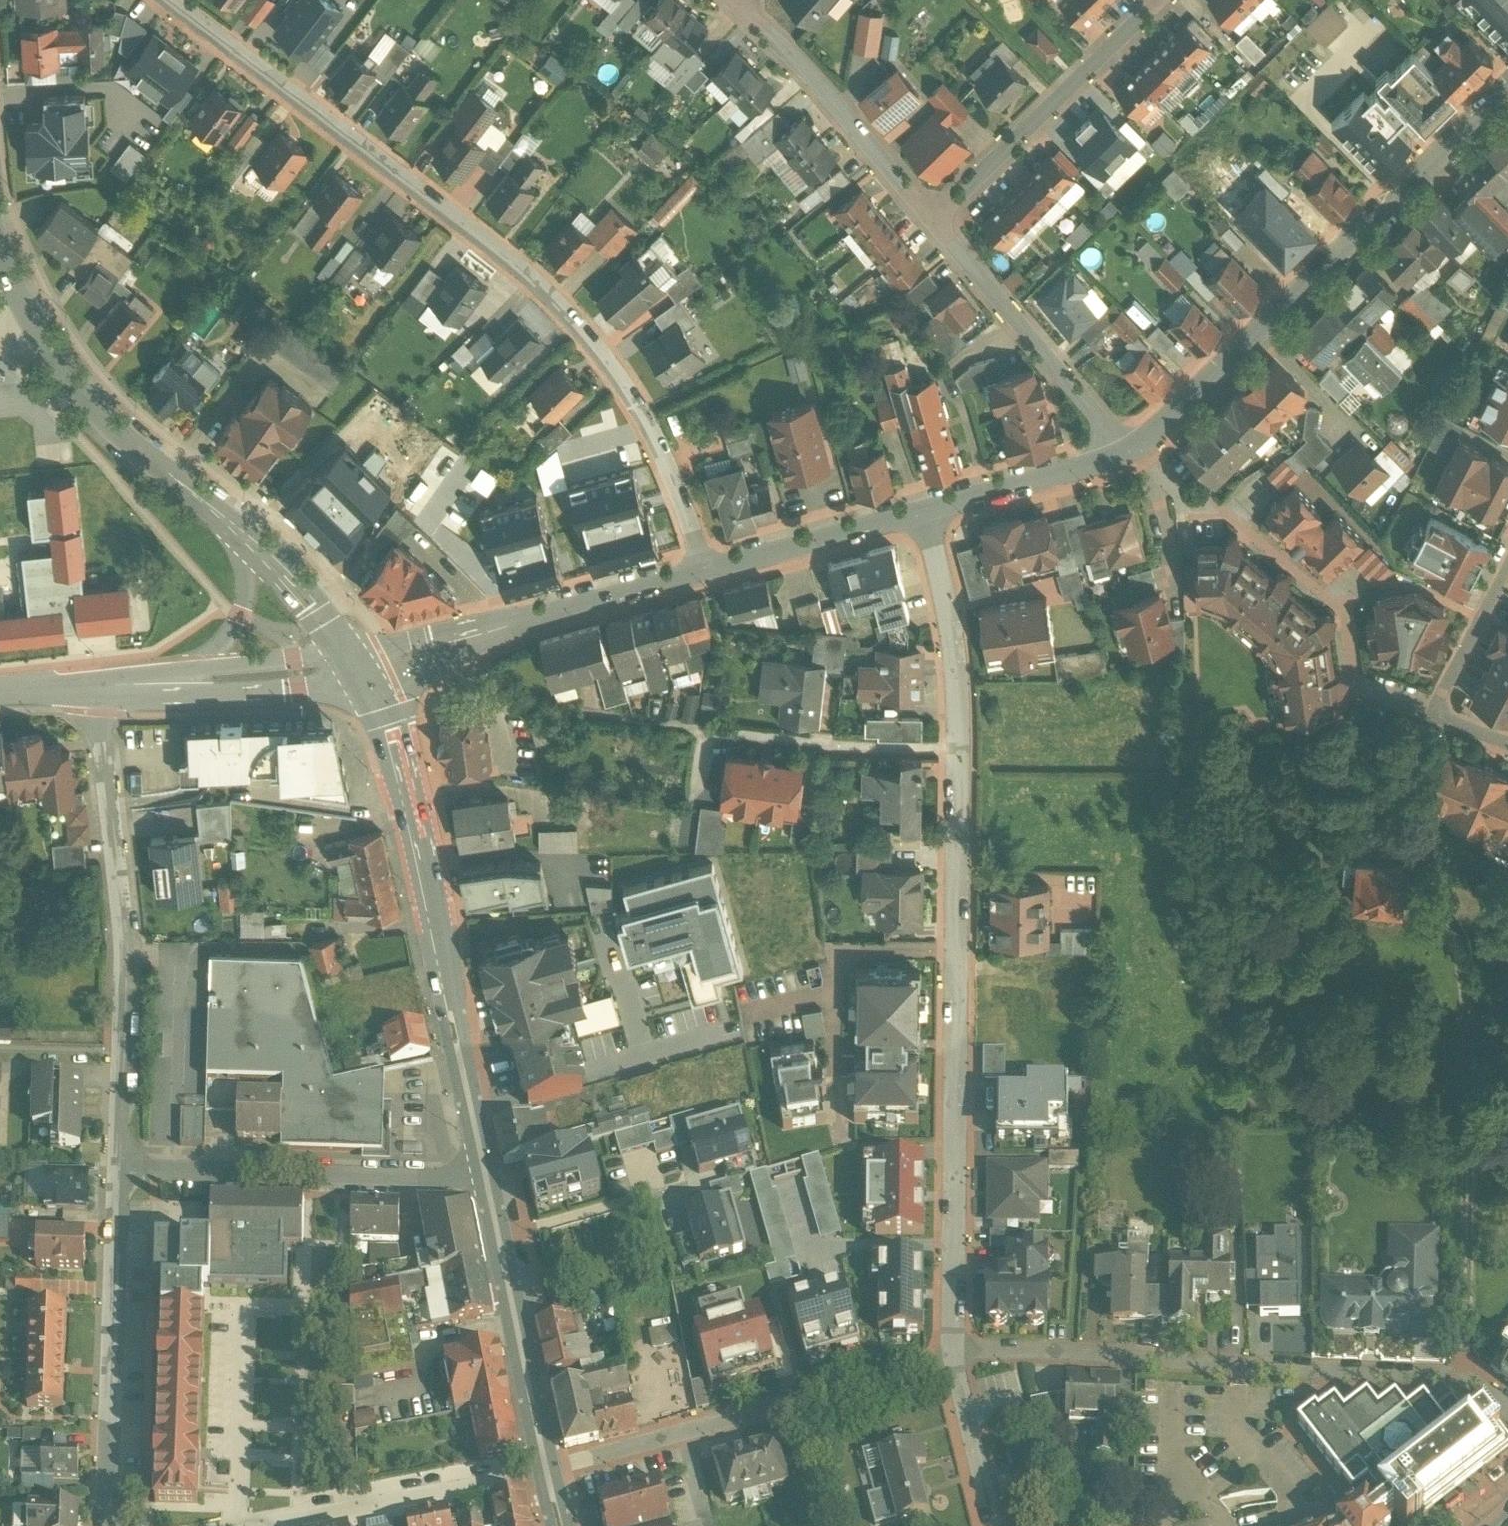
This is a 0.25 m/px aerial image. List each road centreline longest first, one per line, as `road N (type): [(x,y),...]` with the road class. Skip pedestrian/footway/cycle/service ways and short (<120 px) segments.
road 1 (residential): [(931,501),(957,648),(953,1346)]
road 2 (residential): [(707,565),(658,425),(540,273),(171,0)]
road 3 (residential): [(953,1346),(1101,1342),(1406,1367),(1448,1373),(1507,1408)]
road 4 (residential): [(1507,80),(1170,409),(1130,436)]
road 5 (tertiary): [(365,671),(416,812),(484,1168)]
road 6 (residential): [(119,1165),(121,944),(94,688)]
road 7 (residential): [(544,1461),(657,1437),(953,1346)]
road 8 (residential): [(544,1461),(166,1525)]
road 9 (residential): [(119,1165),(440,1177),(484,1168)]
road 10 (residential): [(110,1525),(119,1165)]
road 11 (residential): [(707,565),(365,671)]
road 12 (tertiary): [(26,314),(90,401),(242,536)]
road 13 (residential): [(1130,436),(933,207)]
road 14 (residential): [(1149,0),(933,207)]
road 15 (tertiary): [(484,1168),(544,1461)]
road 16 (residential): [(933,207),(746,0)]
road 17 (residential): [(931,501),(707,565)]
road 18 (residential): [(1130,436),(931,501)]
road 19 (residential): [(177,683),(365,671)]
road 20 (residential): [(953,1346),(998,1525)]
road 21 (tertiary): [(242,536),(365,671)]
road 22 (residential): [(1433,715),(1356,687),(1340,590)]
road 23 (residential): [(242,536),(249,561),(241,608),(177,683)]
road 24 (residential): [(1507,561),(1433,715)]

